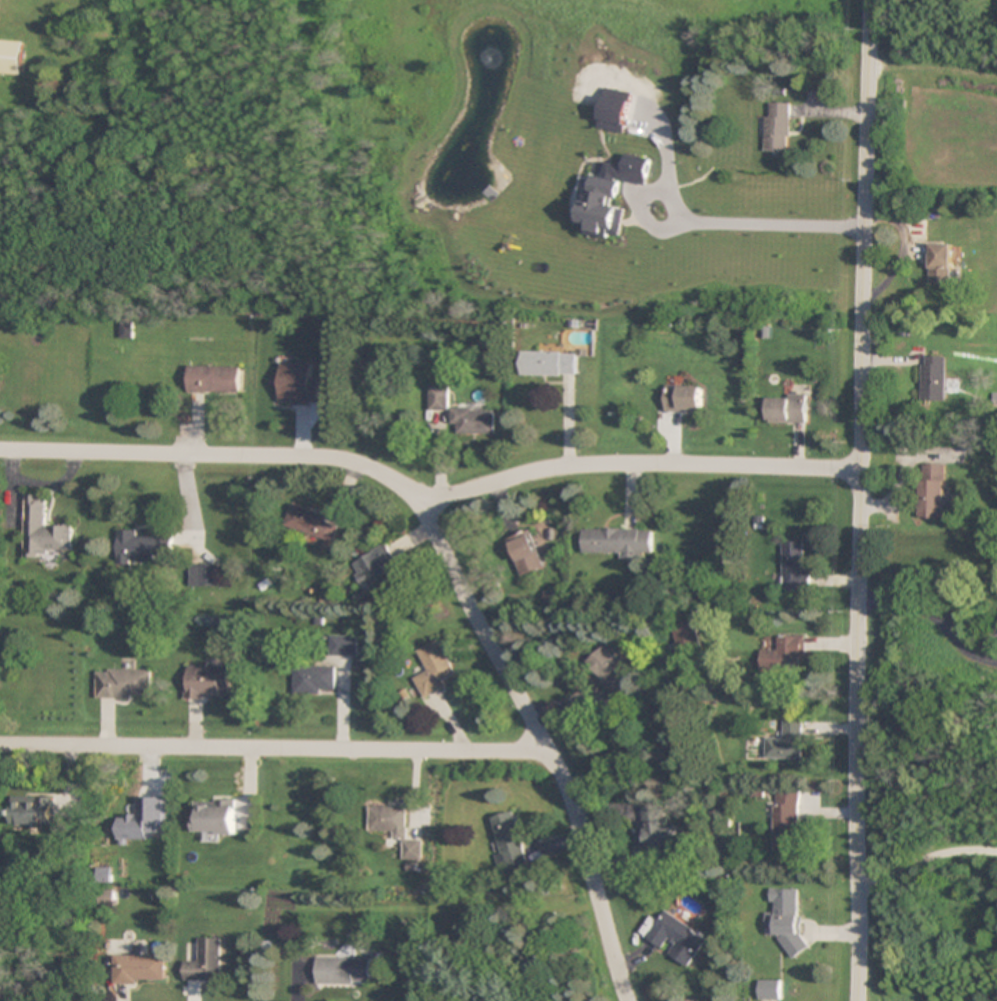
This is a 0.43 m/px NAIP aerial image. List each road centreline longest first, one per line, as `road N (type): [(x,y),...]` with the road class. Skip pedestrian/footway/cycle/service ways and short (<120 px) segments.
road 1 (residential): [(870,0),(855,1000)]
road 2 (residential): [(549,753),(0,744)]
road 3 (residential): [(626,1000),(567,788),(419,508)]
road 4 (residential): [(861,469),(566,467),(419,508)]
road 5 (residential): [(419,508),(398,484),(330,459),(0,452)]

